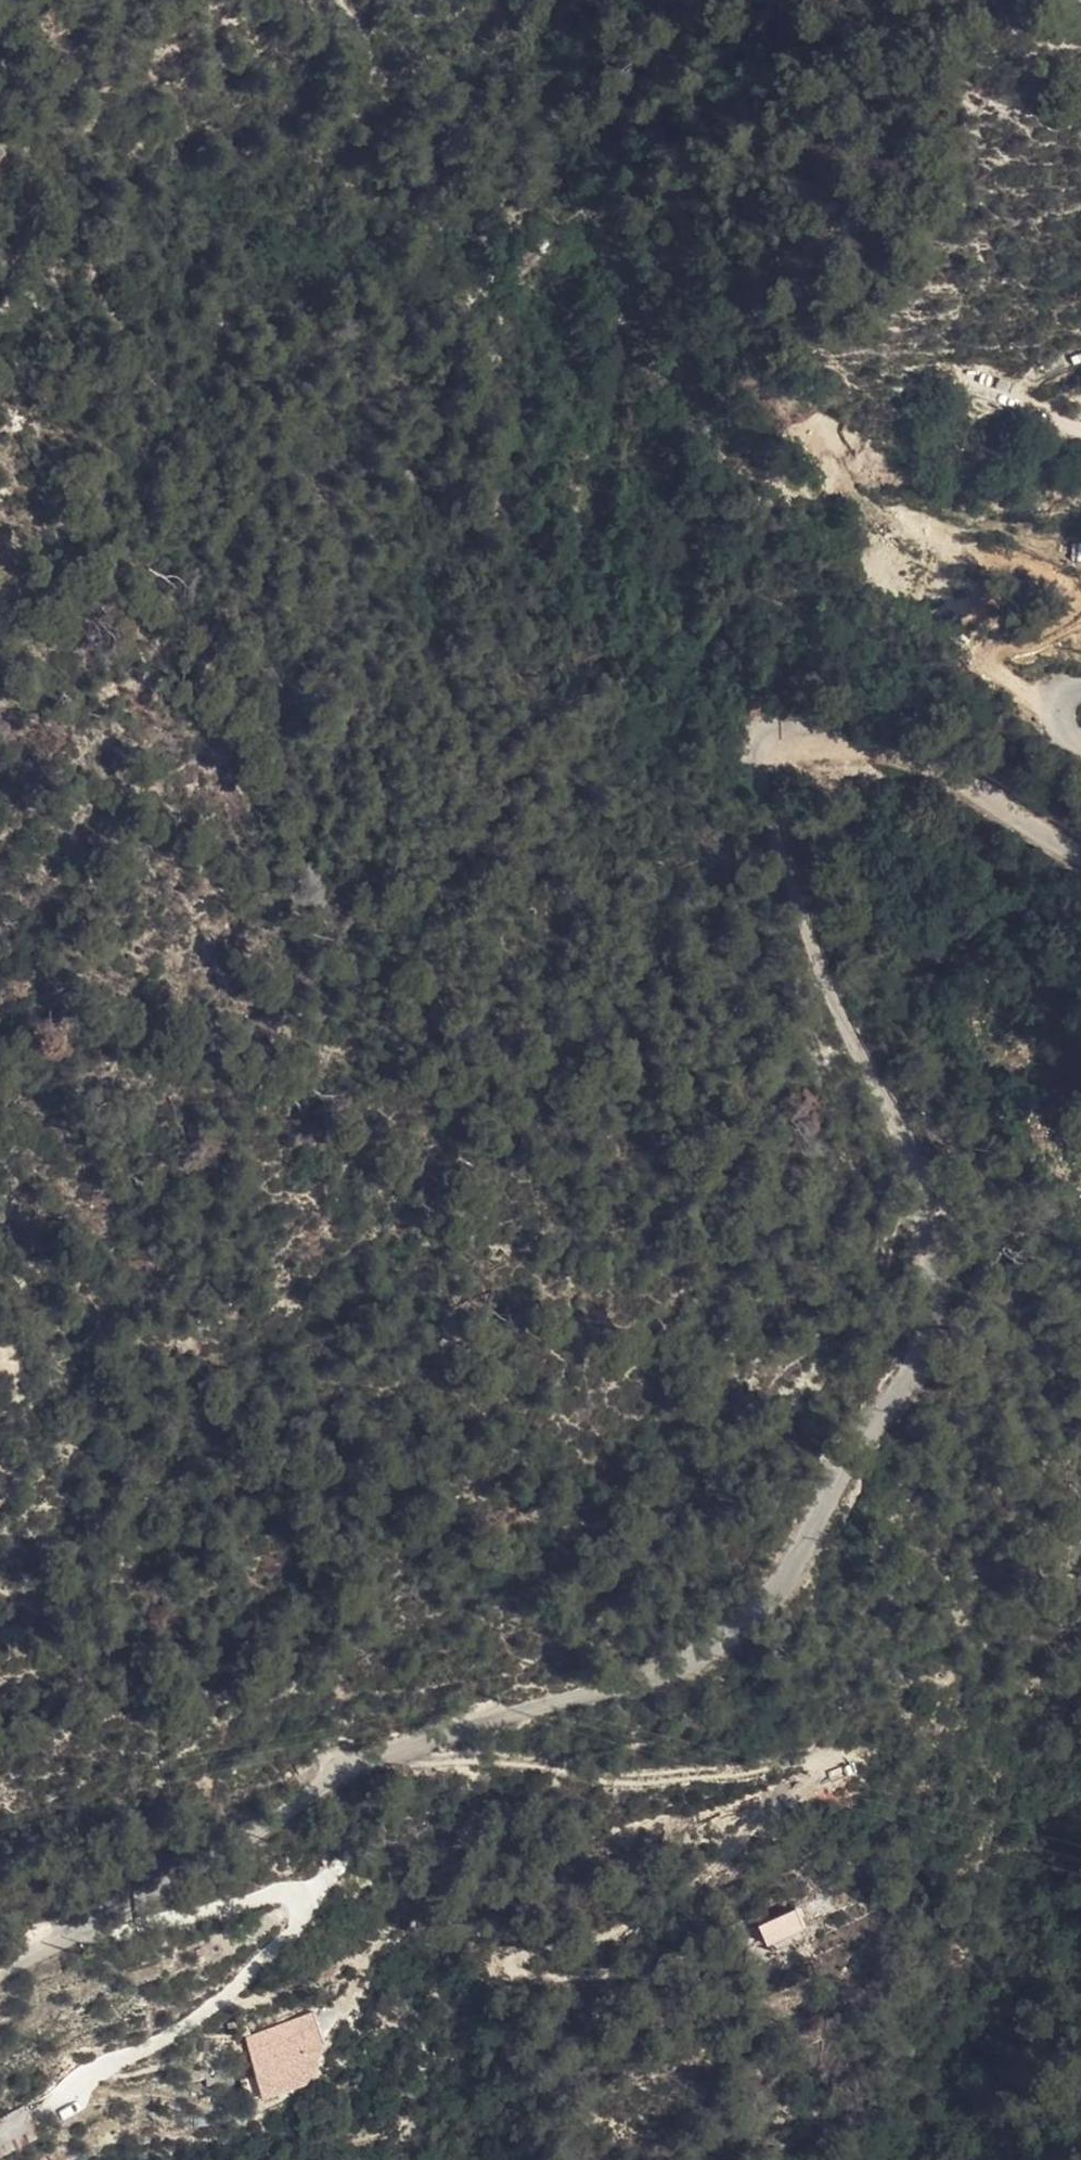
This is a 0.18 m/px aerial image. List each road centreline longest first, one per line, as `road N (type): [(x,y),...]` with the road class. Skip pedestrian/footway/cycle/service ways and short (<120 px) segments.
road 1 (unclassified): [(1080,852),(811,714),(775,721),(758,741),(757,772),(852,1034),(930,1214),(938,1307),(910,1380),(757,1620),(669,1674),(339,1773),(0,1962)]

